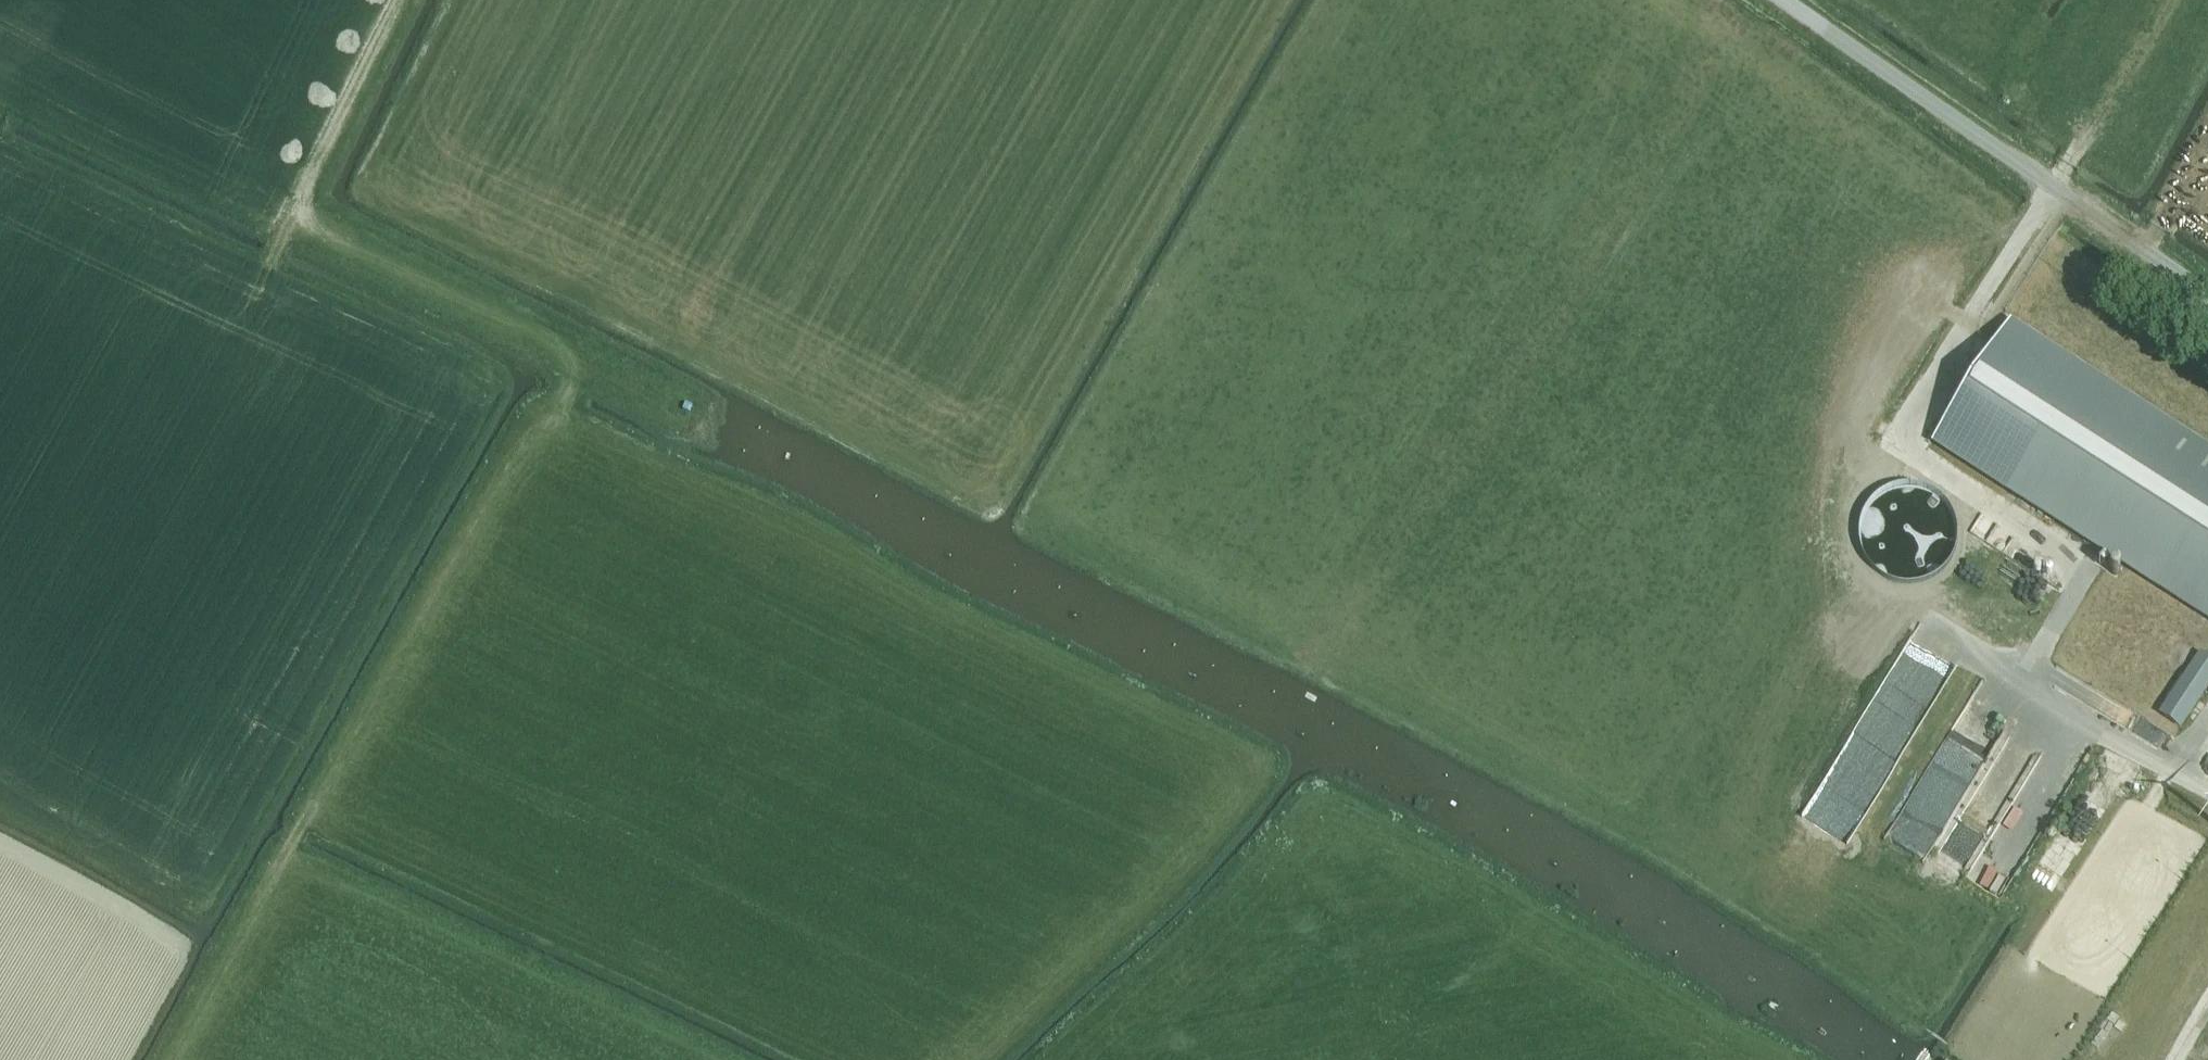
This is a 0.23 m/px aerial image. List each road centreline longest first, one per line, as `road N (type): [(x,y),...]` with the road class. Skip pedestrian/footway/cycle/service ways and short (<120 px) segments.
road 1 (unclassified): [(2207,294),(1783,0)]

